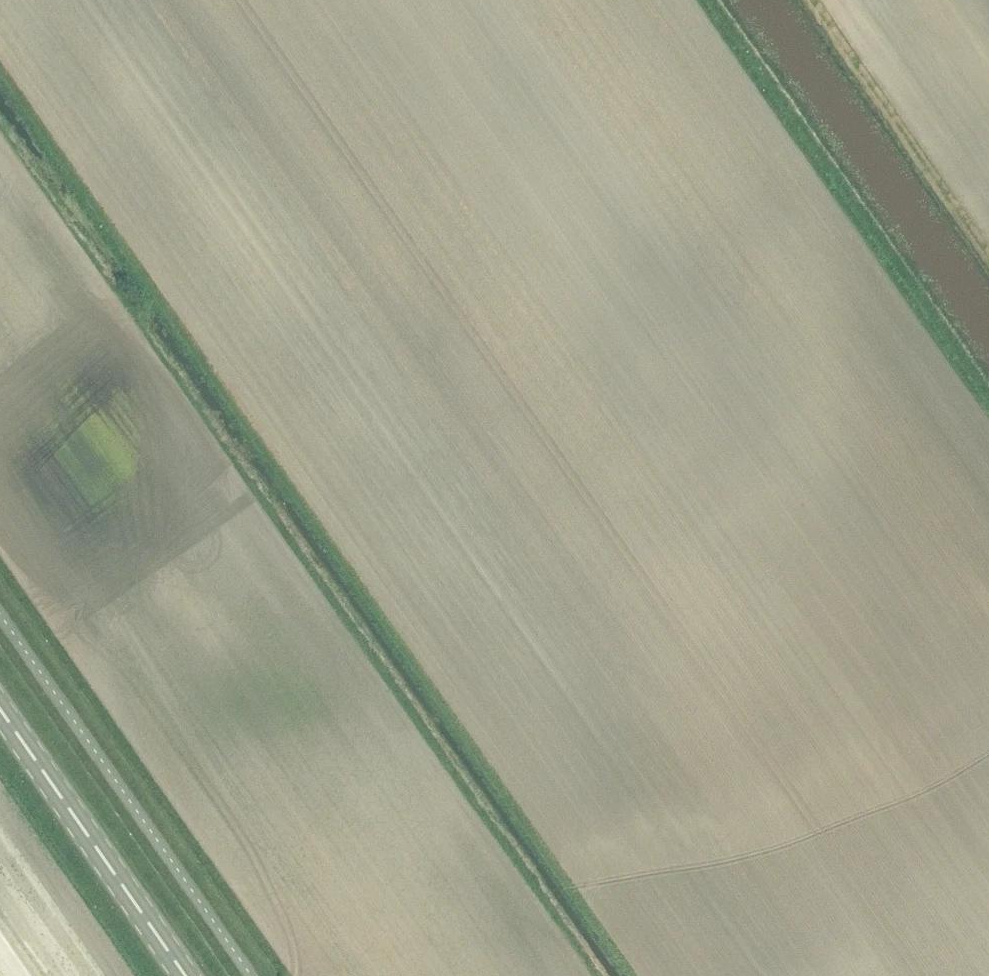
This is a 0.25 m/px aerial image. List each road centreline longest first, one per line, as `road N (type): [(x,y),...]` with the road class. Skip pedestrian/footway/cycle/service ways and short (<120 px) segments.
road 1 (track): [(714,0),(988,393)]
road 2 (primary): [(187,975),(0,707)]

